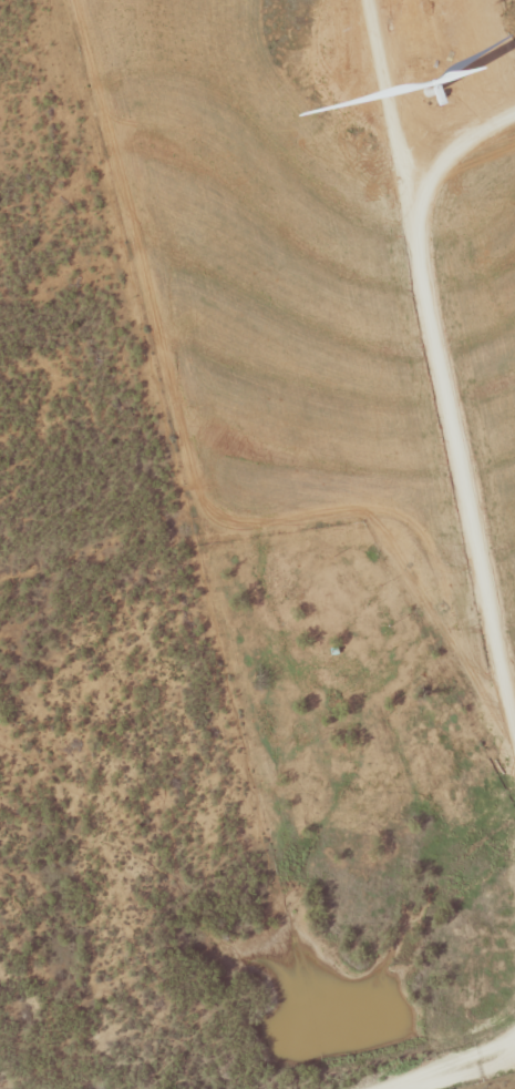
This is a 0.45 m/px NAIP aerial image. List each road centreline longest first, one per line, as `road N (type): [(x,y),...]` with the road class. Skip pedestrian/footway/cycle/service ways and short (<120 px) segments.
road 1 (residential): [(514,789),(504,660),(414,622),(341,549),(200,510),(68,0)]
road 2 (residential): [(514,102),(440,167),(421,214),(504,660)]

